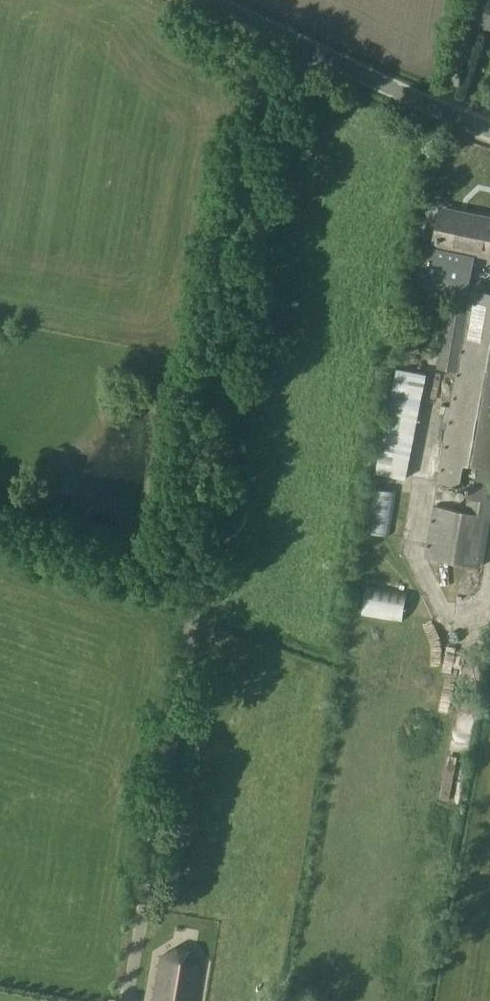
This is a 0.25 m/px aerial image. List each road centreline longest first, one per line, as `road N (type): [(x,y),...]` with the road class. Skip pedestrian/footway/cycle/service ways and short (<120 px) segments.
road 1 (unclassified): [(489,126),(201,0)]

